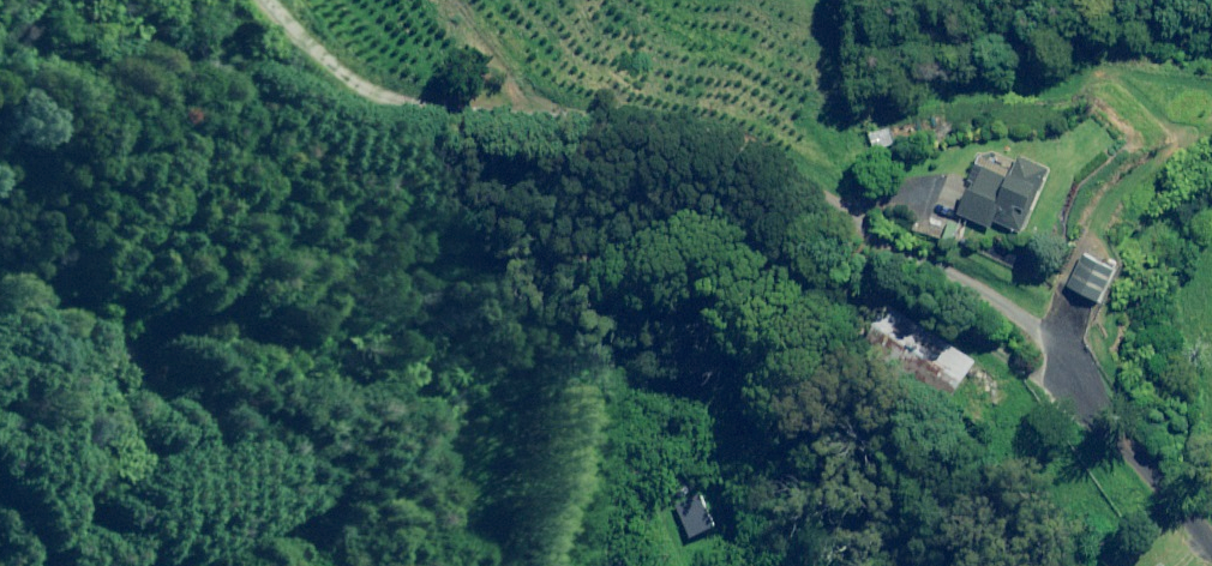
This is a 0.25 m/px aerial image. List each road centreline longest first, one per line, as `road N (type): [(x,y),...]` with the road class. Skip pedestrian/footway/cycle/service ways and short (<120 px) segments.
road 1 (track): [(195,565),(315,521),(337,501),(326,465),(177,357),(181,324),(198,318),(245,317),(423,273),(692,241),(748,250),(888,297),(1041,377),(1072,384)]
road 2 (track): [(264,0),(317,54),(380,93),(460,109),(621,114),(681,127),(756,161),(1065,356),(1072,384)]
road 3 (unclassified): [(1211,543),(1072,384)]

